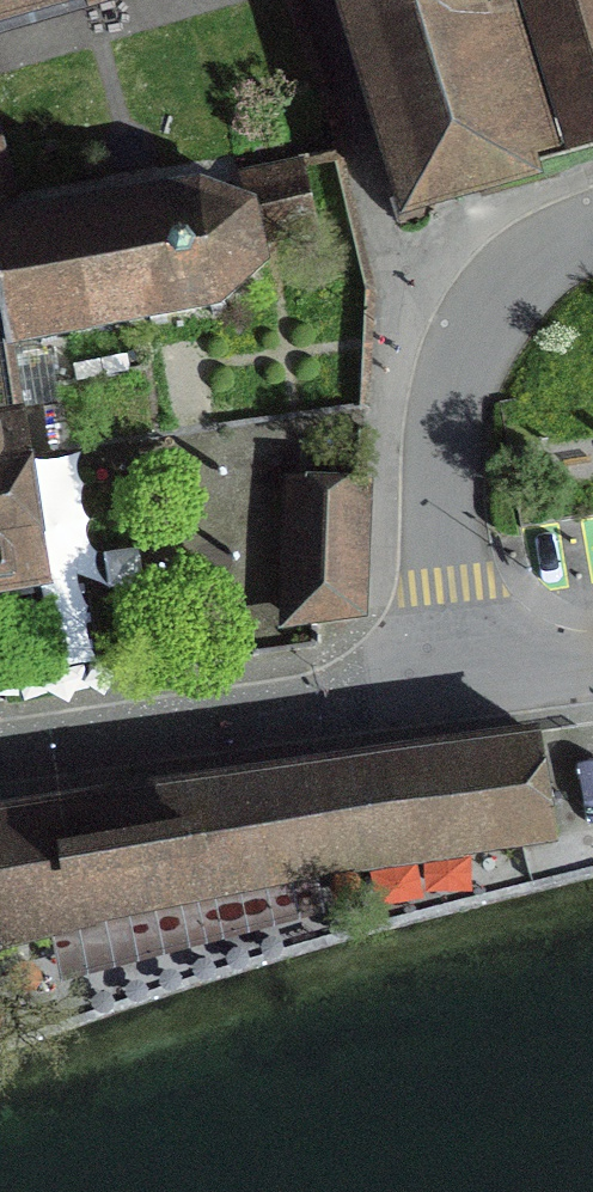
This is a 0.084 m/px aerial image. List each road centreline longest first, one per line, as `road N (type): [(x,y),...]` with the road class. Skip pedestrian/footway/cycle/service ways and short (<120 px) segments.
road 1 (residential): [(453,685),(0,759)]
road 2 (residential): [(307,0),(395,319),(449,396)]
road 3 (residential): [(453,685),(442,474),(449,396)]
road 4 (residential): [(449,396),(509,281),(592,229)]
road 5 (residential): [(592,666),(453,685)]

